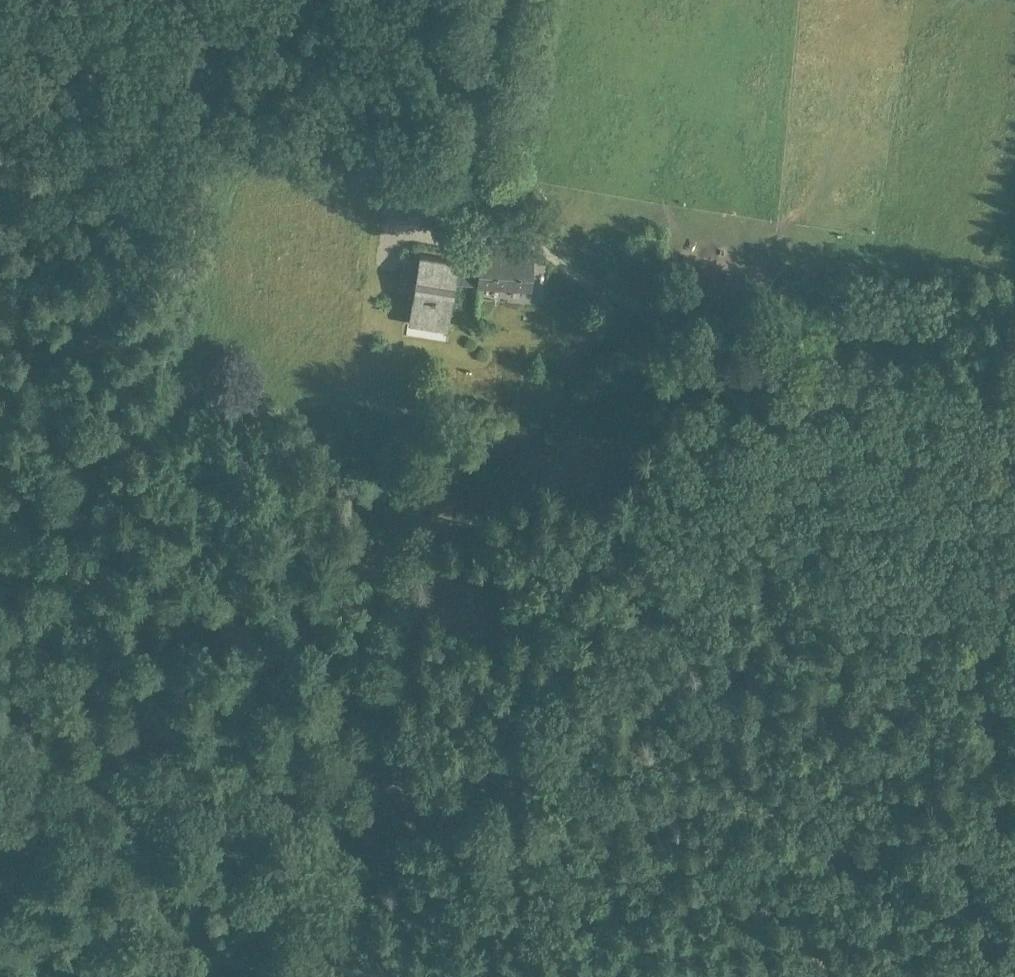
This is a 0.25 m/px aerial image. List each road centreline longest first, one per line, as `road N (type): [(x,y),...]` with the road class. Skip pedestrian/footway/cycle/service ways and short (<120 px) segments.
road 1 (track): [(275,976),(384,535),(657,382),(749,351),(921,395),(1014,406)]
road 2 (track): [(0,315),(375,571)]
road 3 (track): [(487,0),(453,162)]

